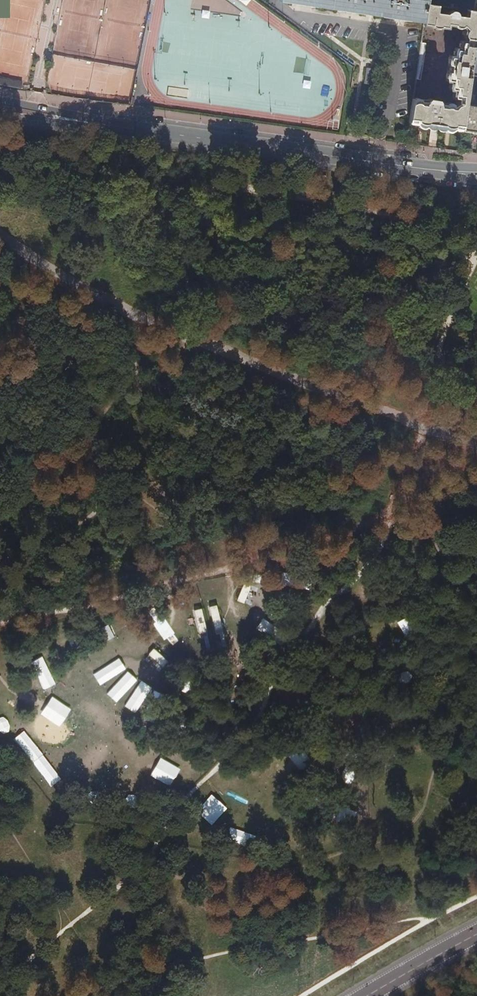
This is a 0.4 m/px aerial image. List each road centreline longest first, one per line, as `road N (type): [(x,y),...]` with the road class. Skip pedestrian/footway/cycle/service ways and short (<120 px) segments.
road 1 (track): [(476,232),(217,185),(188,190),(143,219),(53,157),(0,148)]
road 2 (track): [(476,476),(310,544),(0,624)]
road 3 (tertiary): [(476,175),(0,109)]
road 4 (track): [(185,338),(115,494),(0,564)]
road 5 (tertiary): [(367,995),(476,935)]

